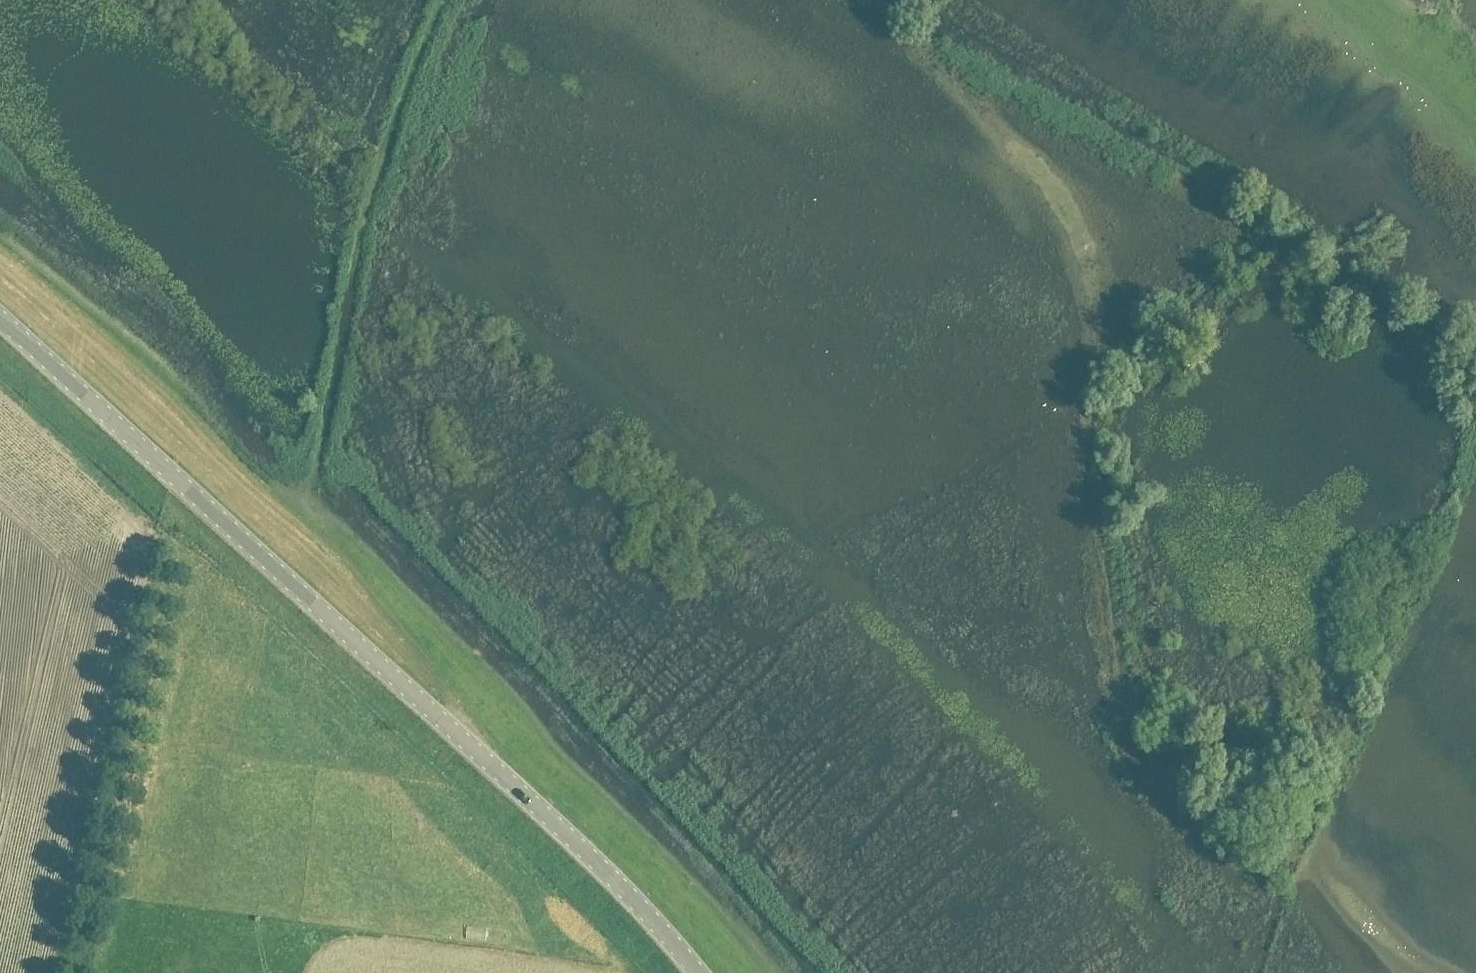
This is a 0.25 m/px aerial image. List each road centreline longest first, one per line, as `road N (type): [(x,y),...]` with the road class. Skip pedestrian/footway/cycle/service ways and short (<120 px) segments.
road 1 (tertiary): [(702,972),(668,927),(0,315)]

